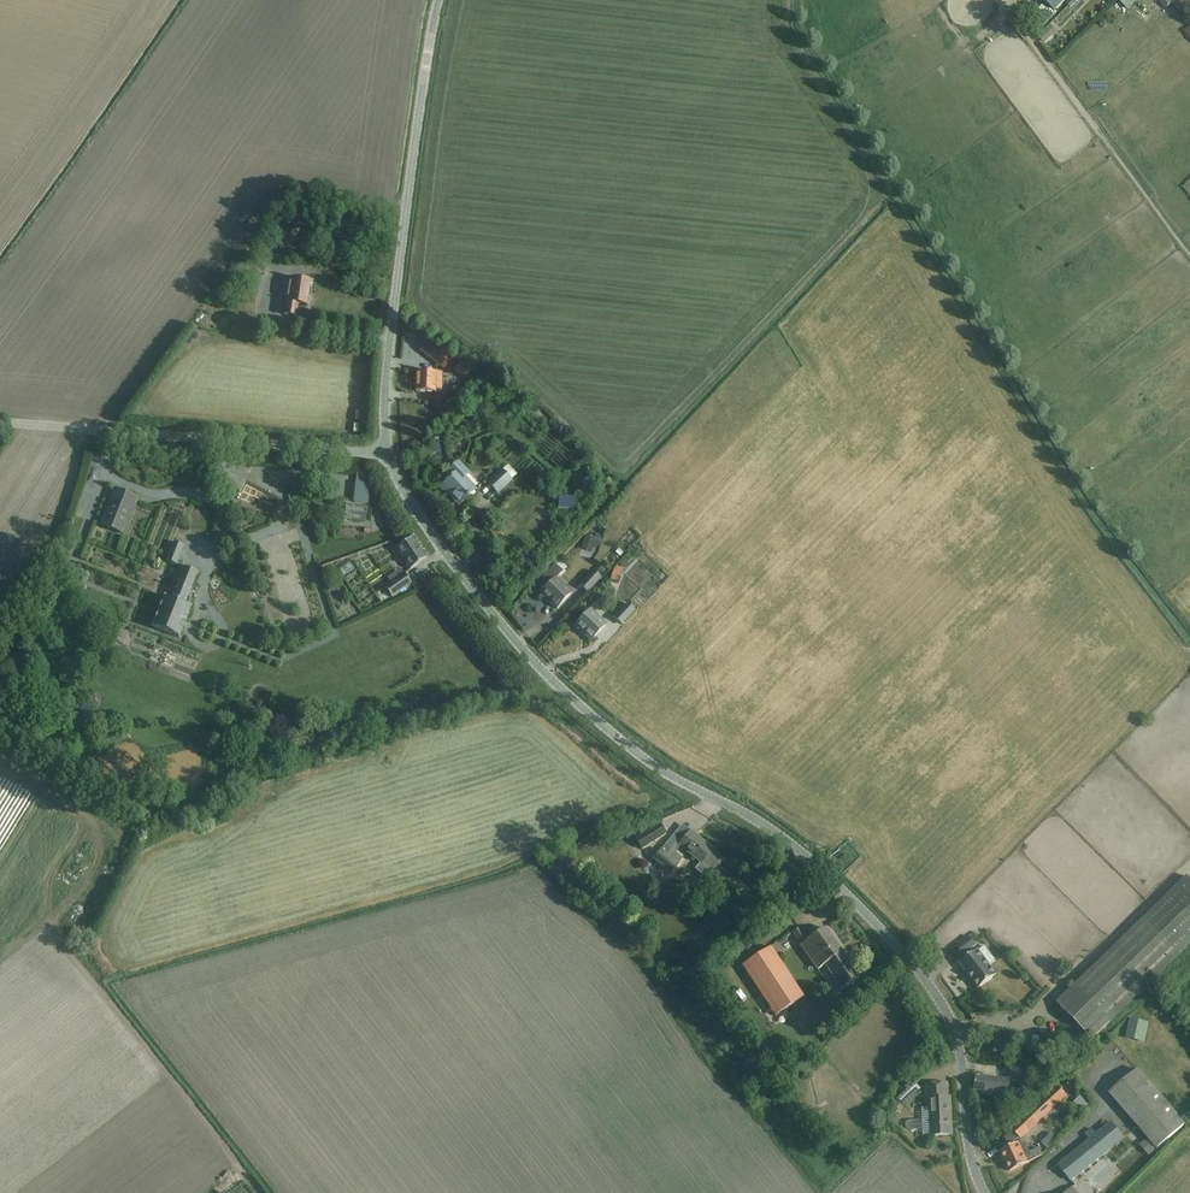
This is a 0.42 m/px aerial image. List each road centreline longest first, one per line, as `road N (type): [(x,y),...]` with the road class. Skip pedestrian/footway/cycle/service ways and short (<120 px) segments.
road 1 (unclassified): [(984,1192),(969,1145),(955,1034),(924,978),(785,838),(668,775),(545,674),(434,538),(386,450)]
road 2 (unclassified): [(386,450),(389,348),(438,0)]
road 3 (unclassified): [(386,450),(0,423)]

